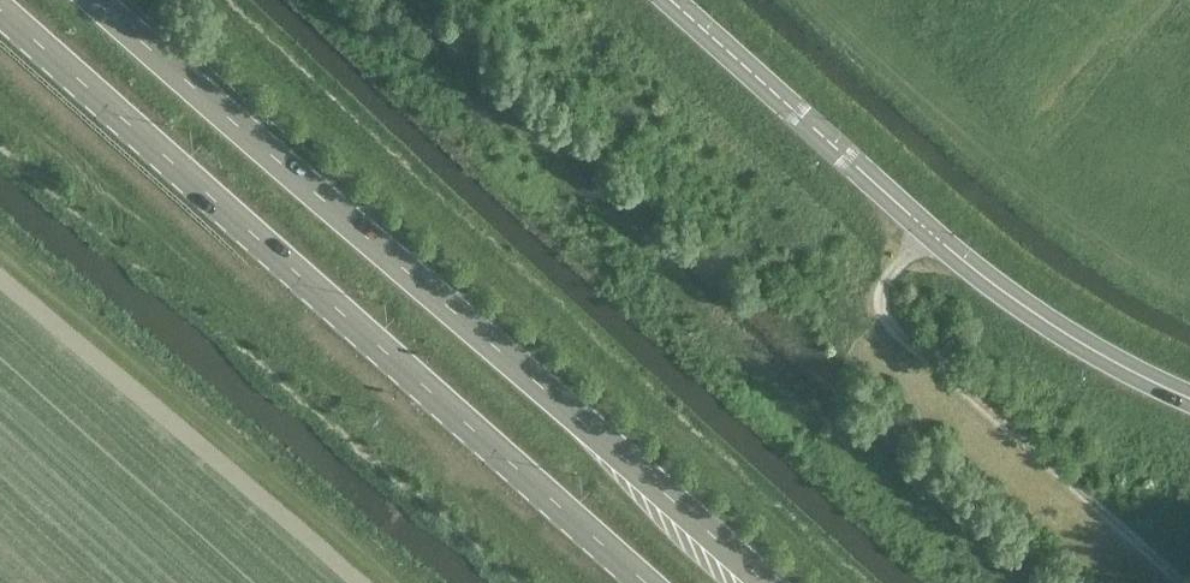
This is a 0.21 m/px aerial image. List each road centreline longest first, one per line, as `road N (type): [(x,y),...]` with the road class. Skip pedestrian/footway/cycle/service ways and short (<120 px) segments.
road 1 (primary): [(768,582),(107,0)]
road 2 (primary): [(0,6),(652,582)]
road 3 (tertiary): [(1189,397),(1098,353),(997,288),(671,0)]
road 4 (track): [(1179,582),(880,306),(893,269),(929,233)]

